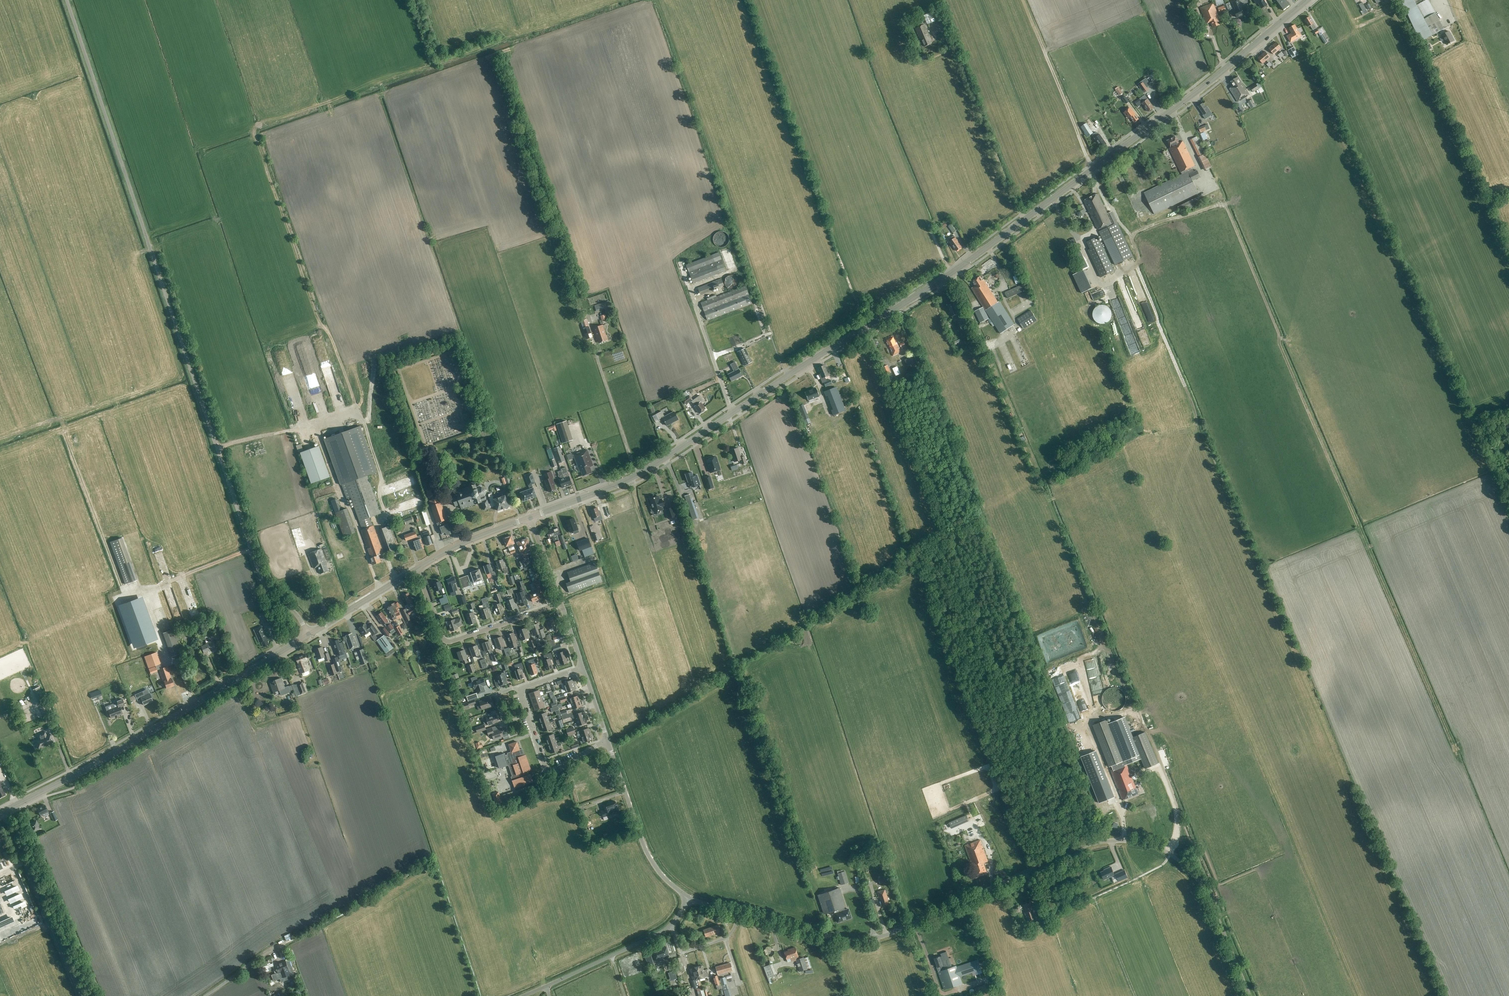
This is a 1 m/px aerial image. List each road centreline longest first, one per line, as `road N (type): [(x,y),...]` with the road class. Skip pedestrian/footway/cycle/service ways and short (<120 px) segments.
road 1 (tertiary): [(530,517),(638,475),(946,277),(1308,0)]
road 2 (unclassified): [(309,634),(258,571),(67,0)]
road 3 (unclassified): [(1249,995),(1202,885),(1167,852),(1139,842),(1086,846),(873,938),(739,914)]
road 4 (tertiary): [(2,812),(309,634)]
road 5 (track): [(983,515),(1101,813),(1121,807)]
road 6 (track): [(983,515),(897,308)]
road 7 (residential): [(608,741),(548,773),(519,689),(582,668)]
road 8 (unclassified): [(81,995),(2,812)]
road 9 (residential): [(418,572),(448,642),(561,603)]
road 10 (track): [(1170,854),(1096,897),(1136,995)]
road 11 (track): [(1094,168),(1023,0)]
road 12 (unclassified): [(689,898),(650,861),(608,741)]
road 13 (unclassified): [(523,995),(669,927)]
road 14 (track): [(1170,854),(1178,809),(1145,727)]
road 15 (tertiary): [(416,569),(530,517)]
road 16 (tertiary): [(309,634),(416,569)]

